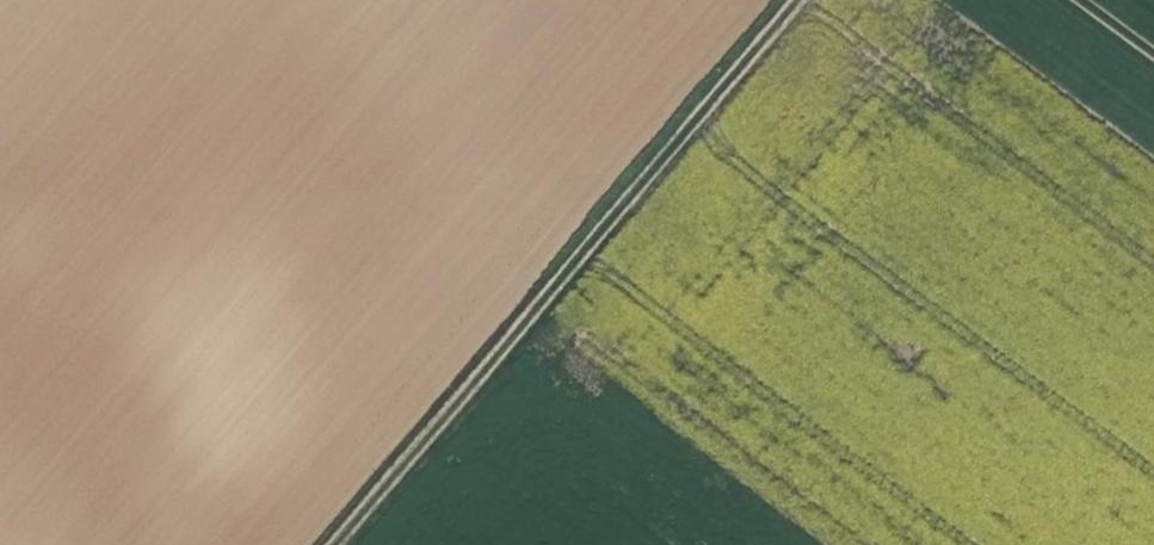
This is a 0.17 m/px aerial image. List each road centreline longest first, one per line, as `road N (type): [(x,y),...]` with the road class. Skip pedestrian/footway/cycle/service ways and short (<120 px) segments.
road 1 (track): [(335,544),(803,0)]

